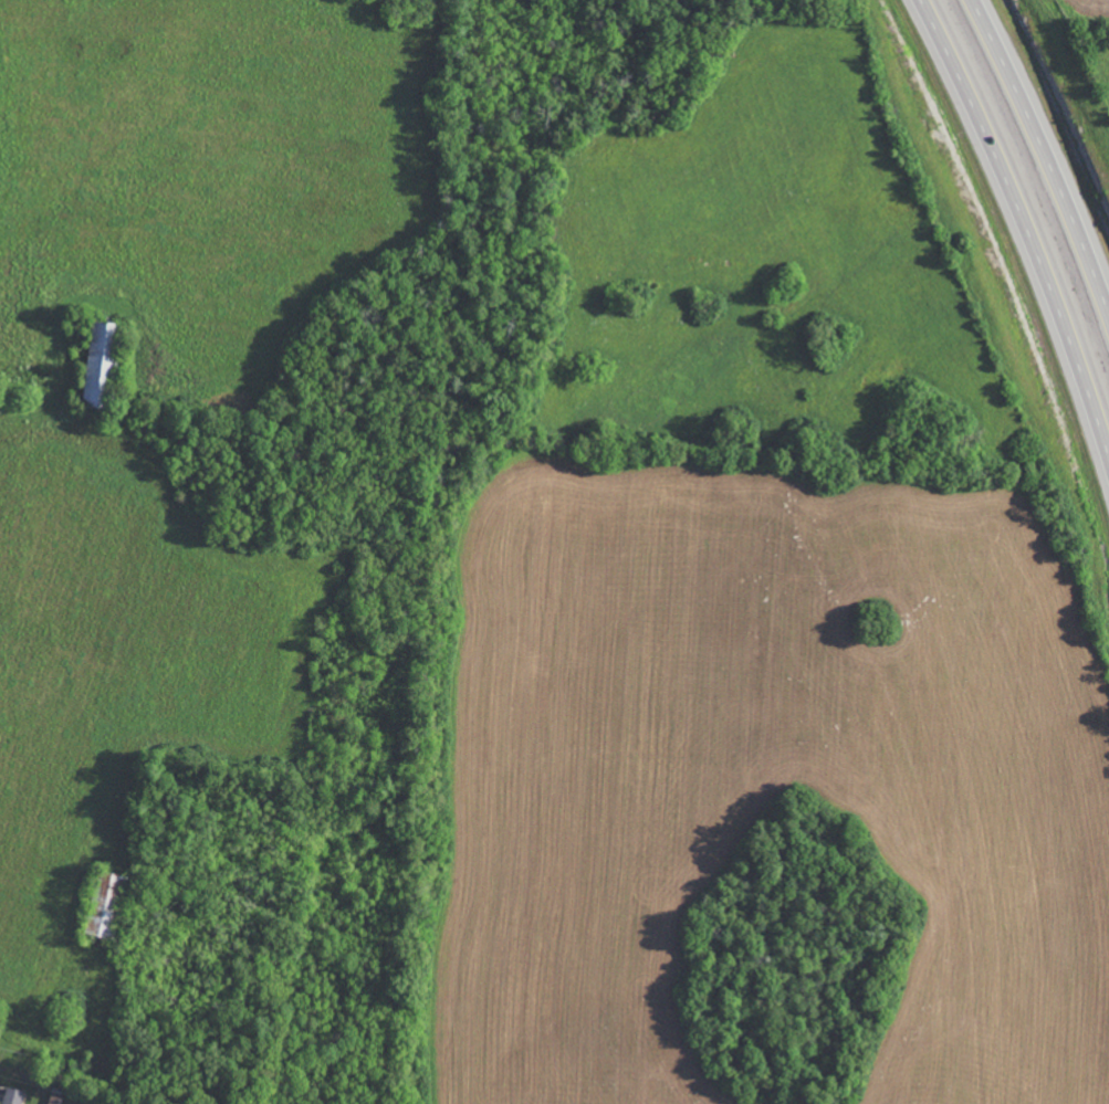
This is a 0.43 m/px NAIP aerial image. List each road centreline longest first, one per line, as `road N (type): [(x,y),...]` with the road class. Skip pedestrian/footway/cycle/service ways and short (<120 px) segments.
road 1 (trunk): [(923,0),(1029,228),(1108,450)]
road 2 (trunk): [(1108,301),(976,0)]

